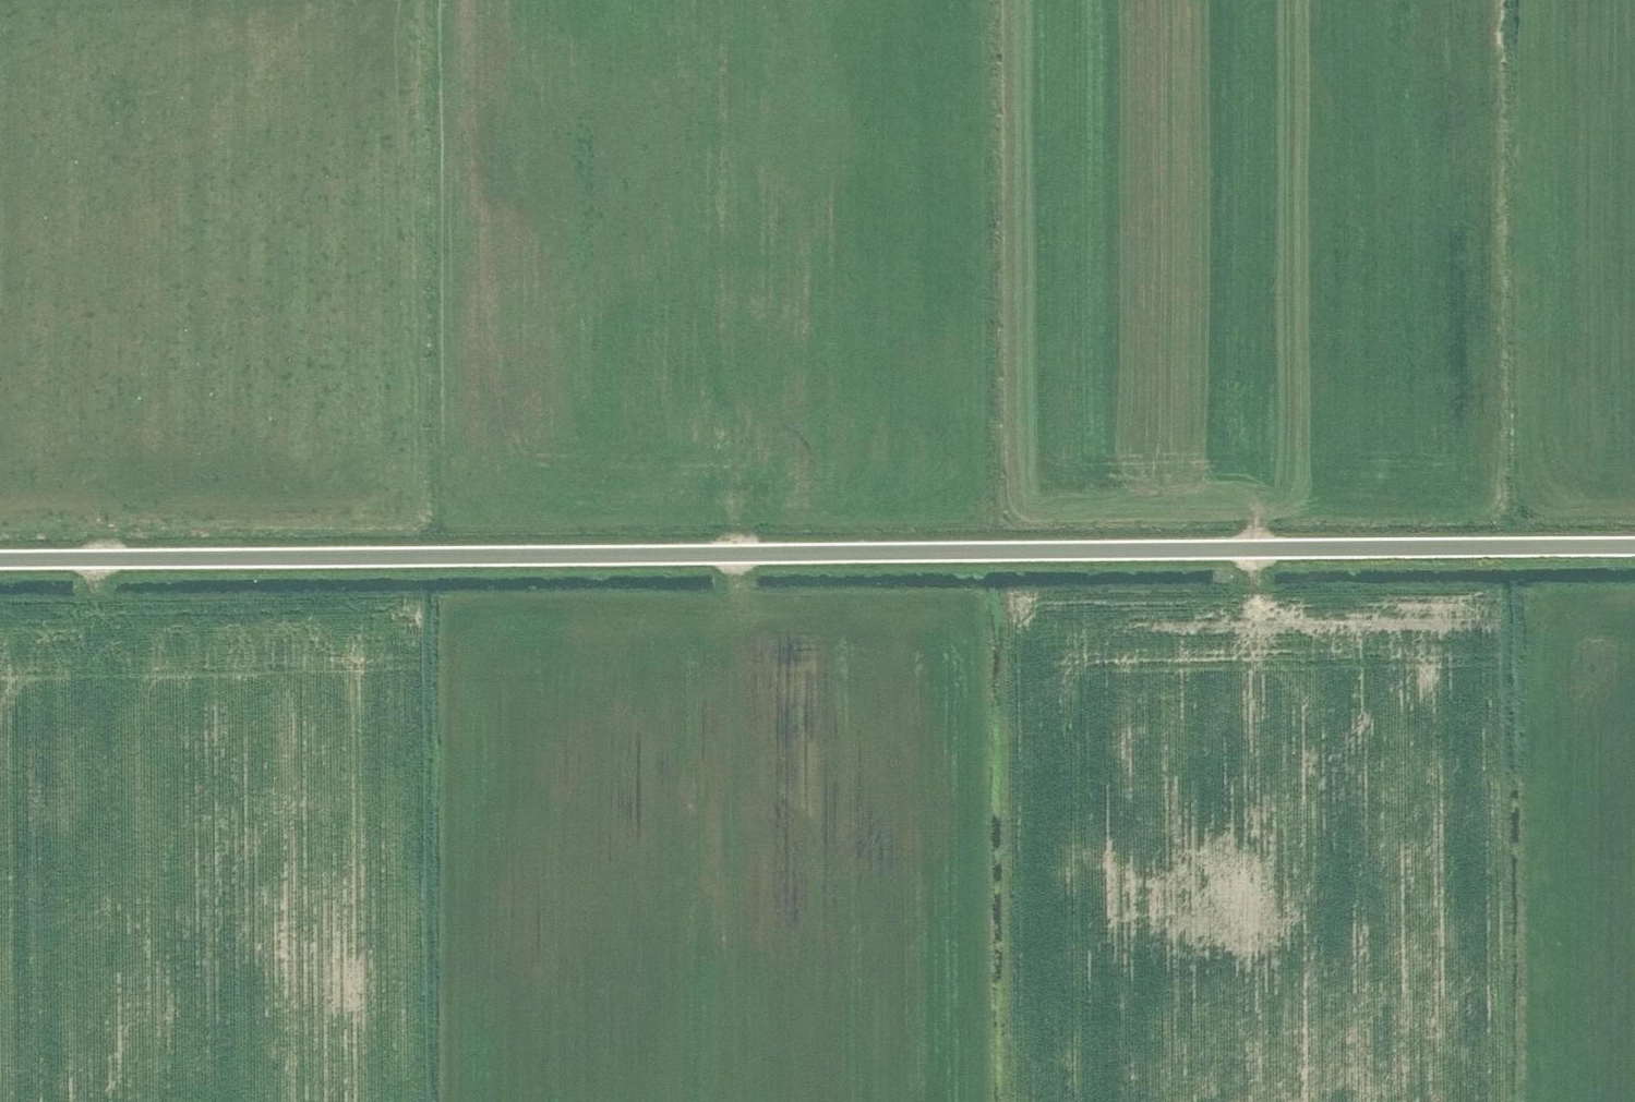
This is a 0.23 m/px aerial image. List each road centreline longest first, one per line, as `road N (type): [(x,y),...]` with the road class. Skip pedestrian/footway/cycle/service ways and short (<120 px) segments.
road 1 (unclassified): [(1634,546),(0,557)]

